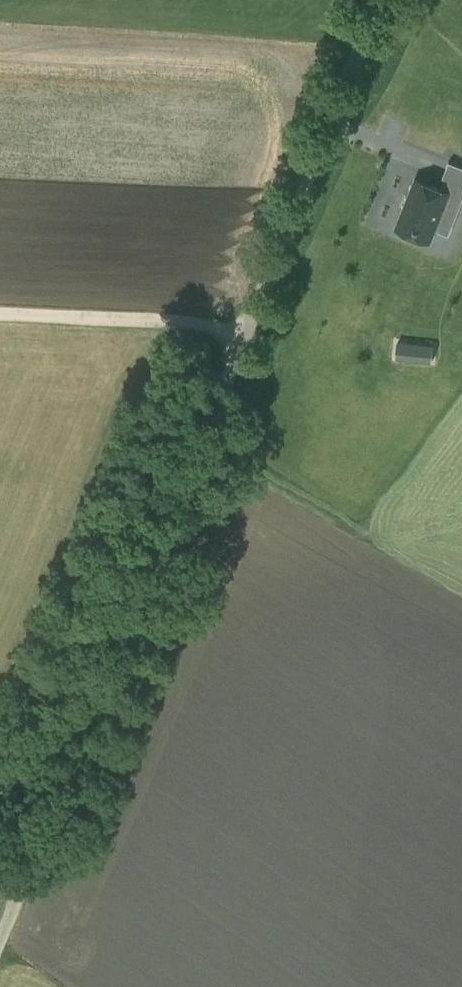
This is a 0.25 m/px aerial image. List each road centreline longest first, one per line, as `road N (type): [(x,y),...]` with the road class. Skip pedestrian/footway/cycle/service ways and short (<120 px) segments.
road 1 (unclassified): [(0,785),(90,675),(153,570),(378,0)]
road 2 (track): [(461,587),(202,441)]
road 3 (track): [(0,311),(246,327)]

